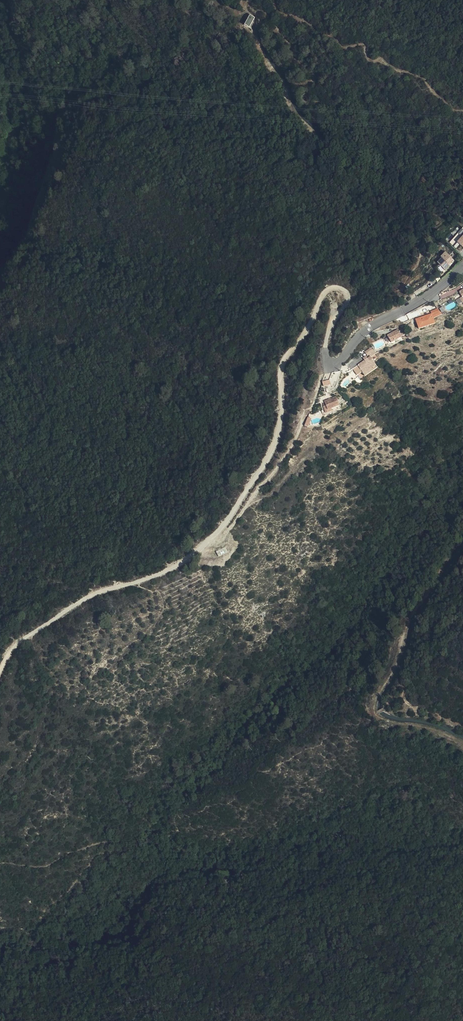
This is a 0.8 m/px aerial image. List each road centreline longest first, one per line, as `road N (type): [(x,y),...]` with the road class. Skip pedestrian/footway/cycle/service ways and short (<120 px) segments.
road 1 (track): [(325,349),(348,301),(342,290),(326,293),(284,361),(275,445),(214,539),(166,571),(60,612),(22,638),(0,667)]
road 2 (unclassified): [(462,268),(361,335),(338,364),(330,364),(325,349)]

